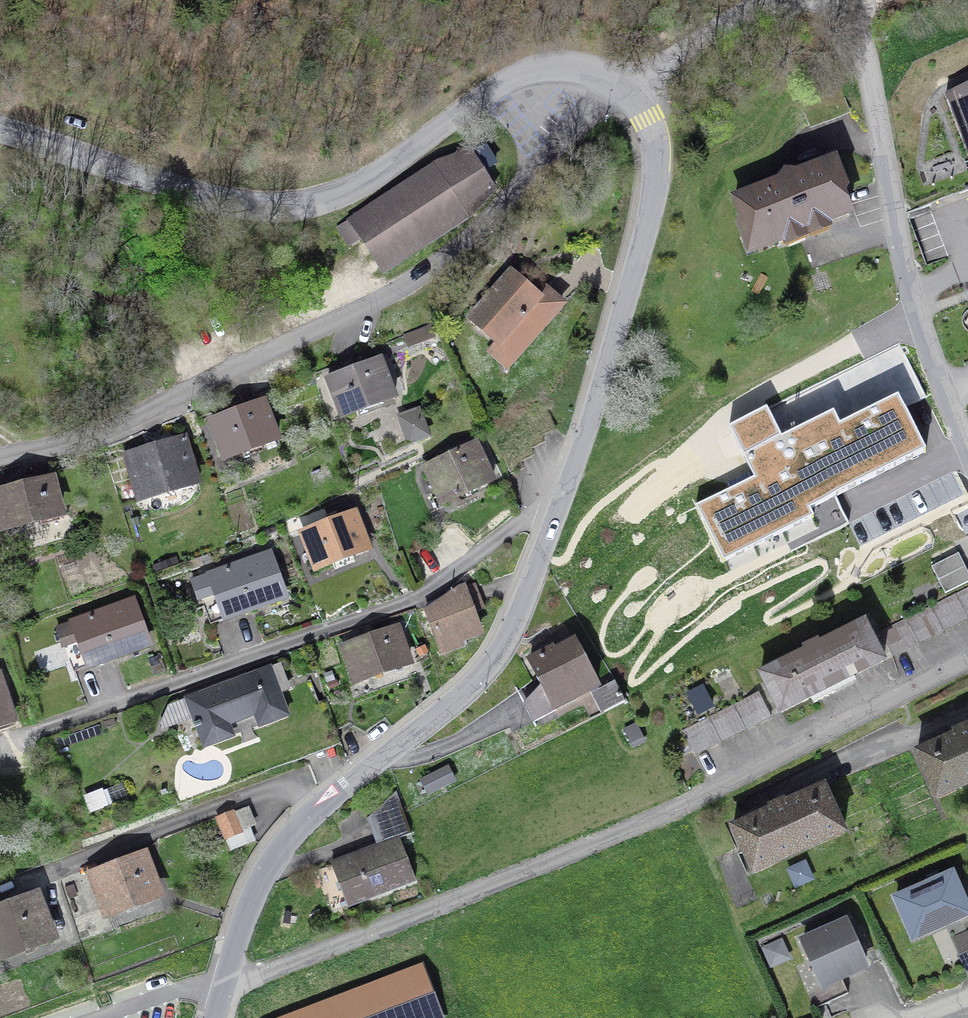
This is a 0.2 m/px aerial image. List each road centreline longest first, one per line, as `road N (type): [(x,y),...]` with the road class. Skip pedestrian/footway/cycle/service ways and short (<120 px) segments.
road 1 (residential): [(967,666),(654,819),(222,991)]
road 2 (residential): [(626,86),(491,218),(351,315),(125,424),(0,457)]
road 3 (unclassified): [(626,86),(581,67),(537,67),(361,181),(269,199),(197,192),(0,132)]
road 4 (unclassified): [(222,991),(261,873),(285,838),(324,800),(457,704),(503,645),(539,576),(564,489)]
road 5 (residential): [(24,726),(432,579),(564,489)]
road 6 (residential): [(967,457),(922,342),(873,86),(868,20),(859,0)]
road 7 (unclassified): [(564,489),(651,222),(656,133),(626,86)]
road 8 (residential): [(764,0),(626,86)]

